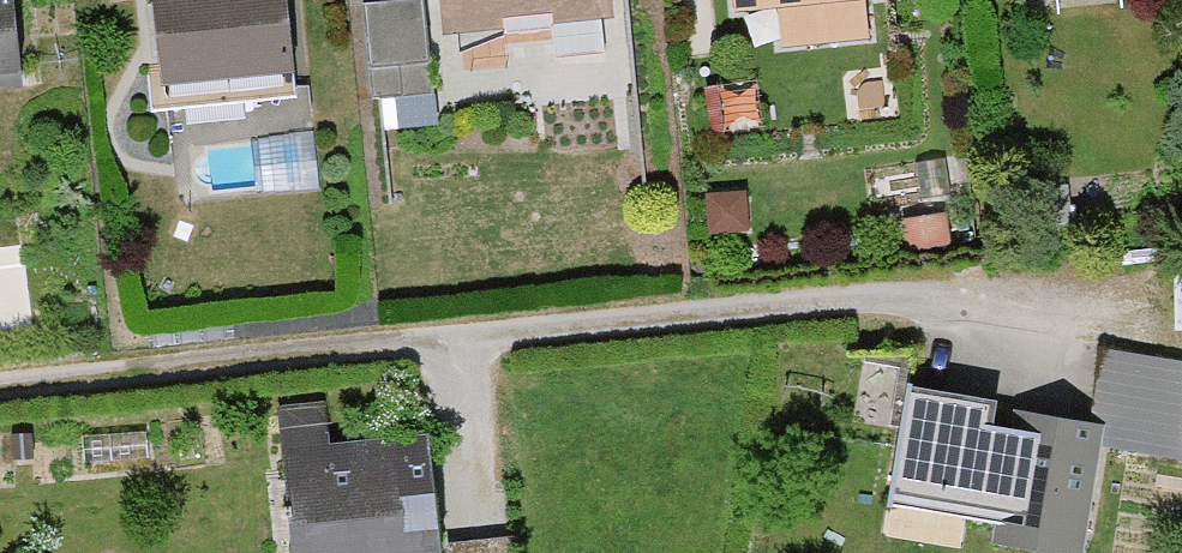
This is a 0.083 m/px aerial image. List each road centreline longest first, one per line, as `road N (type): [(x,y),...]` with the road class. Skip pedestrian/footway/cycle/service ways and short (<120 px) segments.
road 1 (residential): [(986,292),(0,395)]

